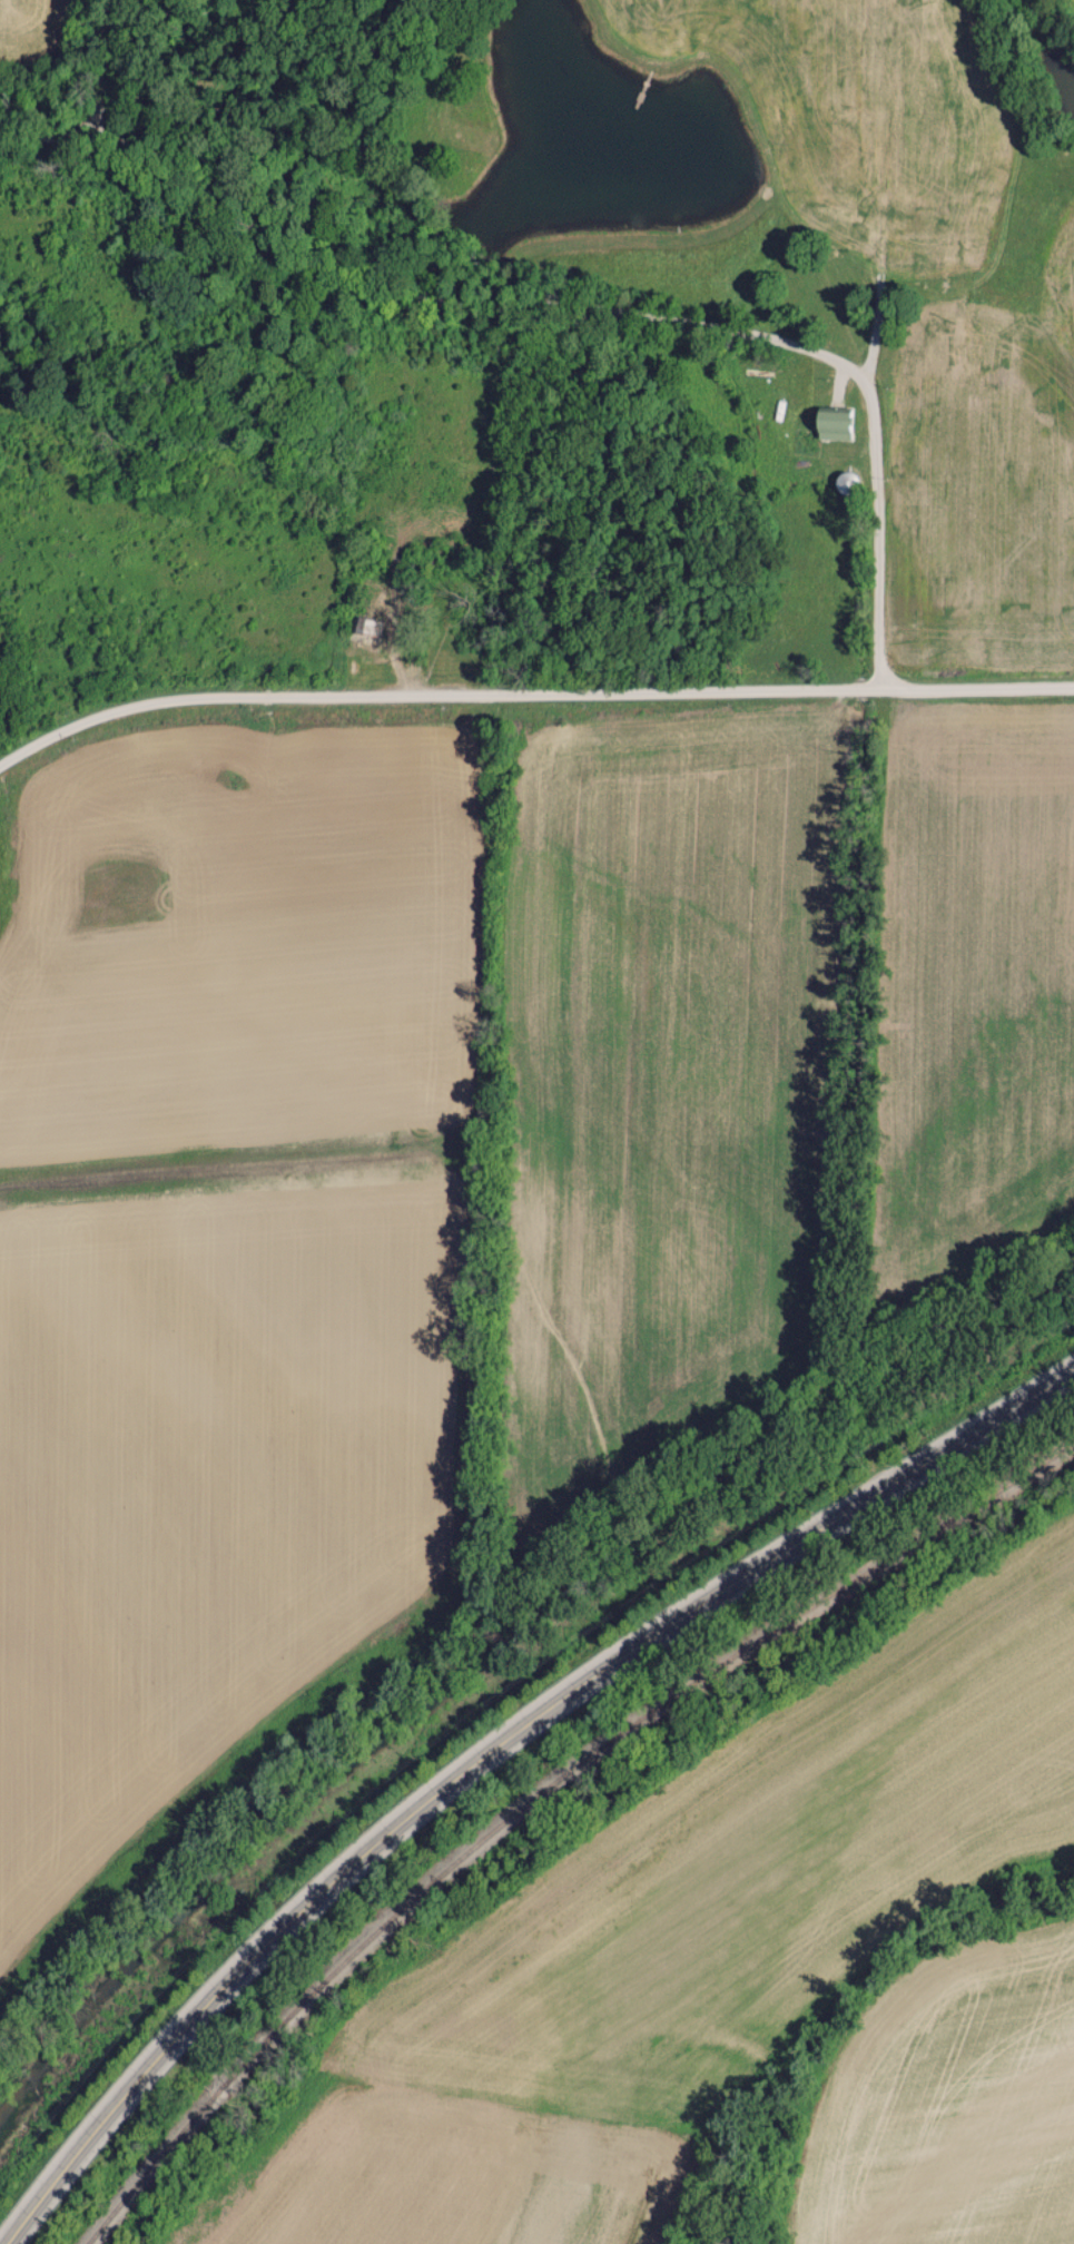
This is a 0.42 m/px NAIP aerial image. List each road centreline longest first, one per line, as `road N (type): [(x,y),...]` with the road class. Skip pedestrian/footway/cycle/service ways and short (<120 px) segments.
road 1 (primary): [(3,2243),(170,2041),(277,1926),(390,1822),(699,1600),(1073,1368)]
road 2 (residential): [(87,142),(398,289),(730,327),(844,368),(858,382),(874,424),(878,687)]
road 3 (residential): [(0,764),(90,712),(167,691),(1073,684)]
road 4 (residential): [(0,149),(68,151),(87,142),(96,116),(102,0)]

